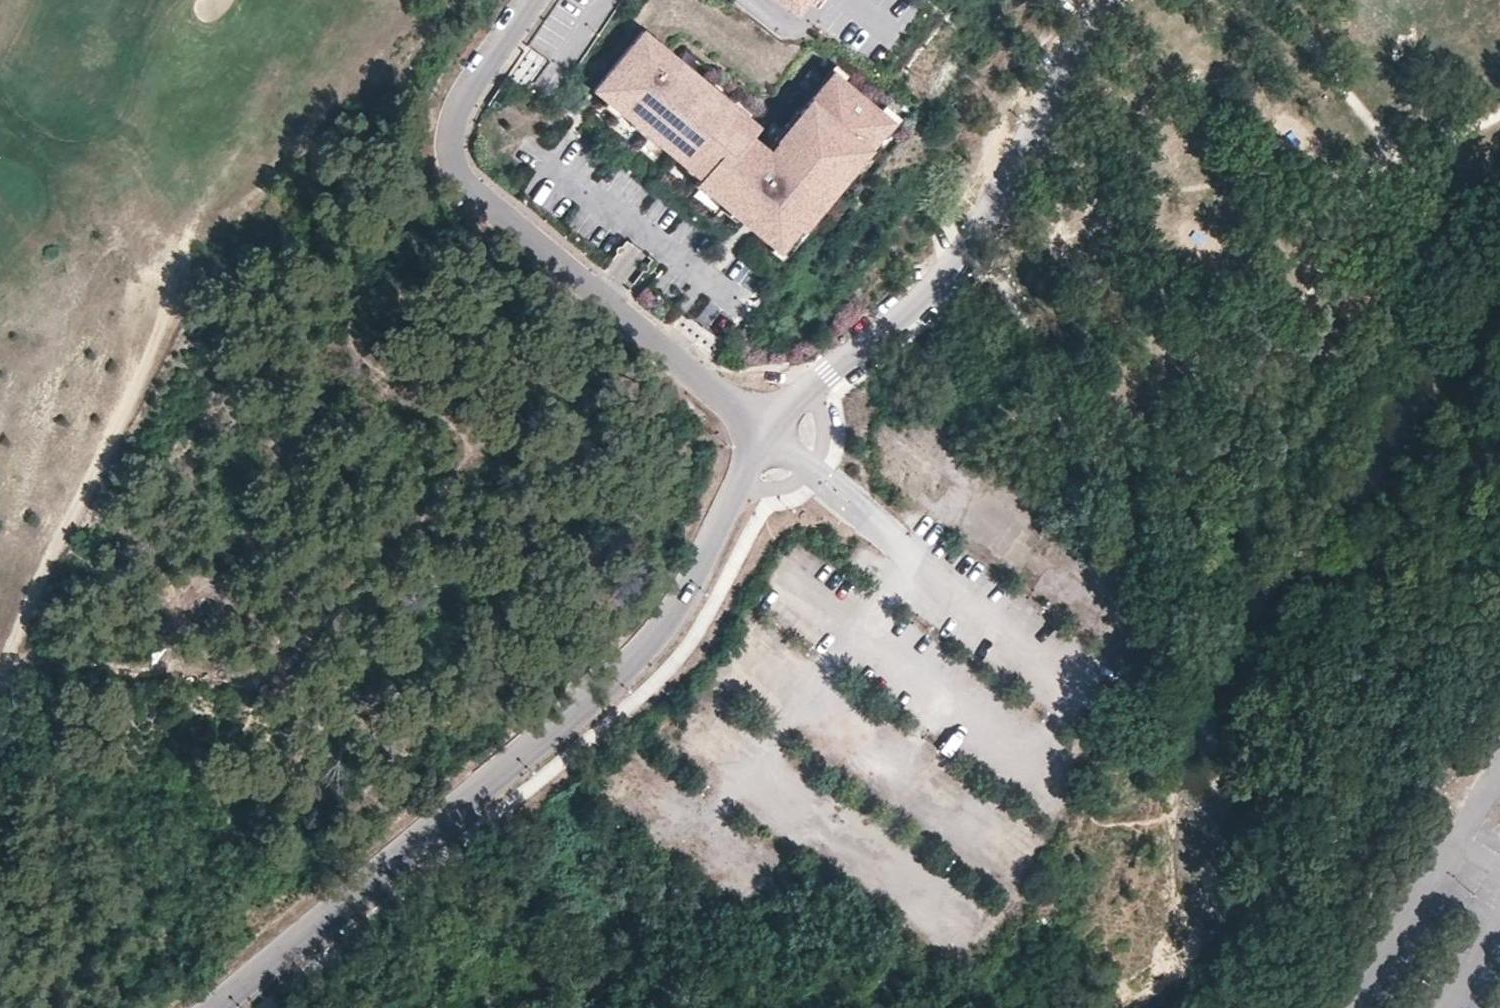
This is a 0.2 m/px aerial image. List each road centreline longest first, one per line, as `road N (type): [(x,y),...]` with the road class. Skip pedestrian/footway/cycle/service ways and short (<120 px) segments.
road 1 (residential): [(213,1007),(635,658),(692,580),(772,432)]
road 2 (residential): [(528,0),(458,116),(465,181),(568,273),(772,432)]
road 3 (residential): [(772,432),(966,254),(1104,0)]

